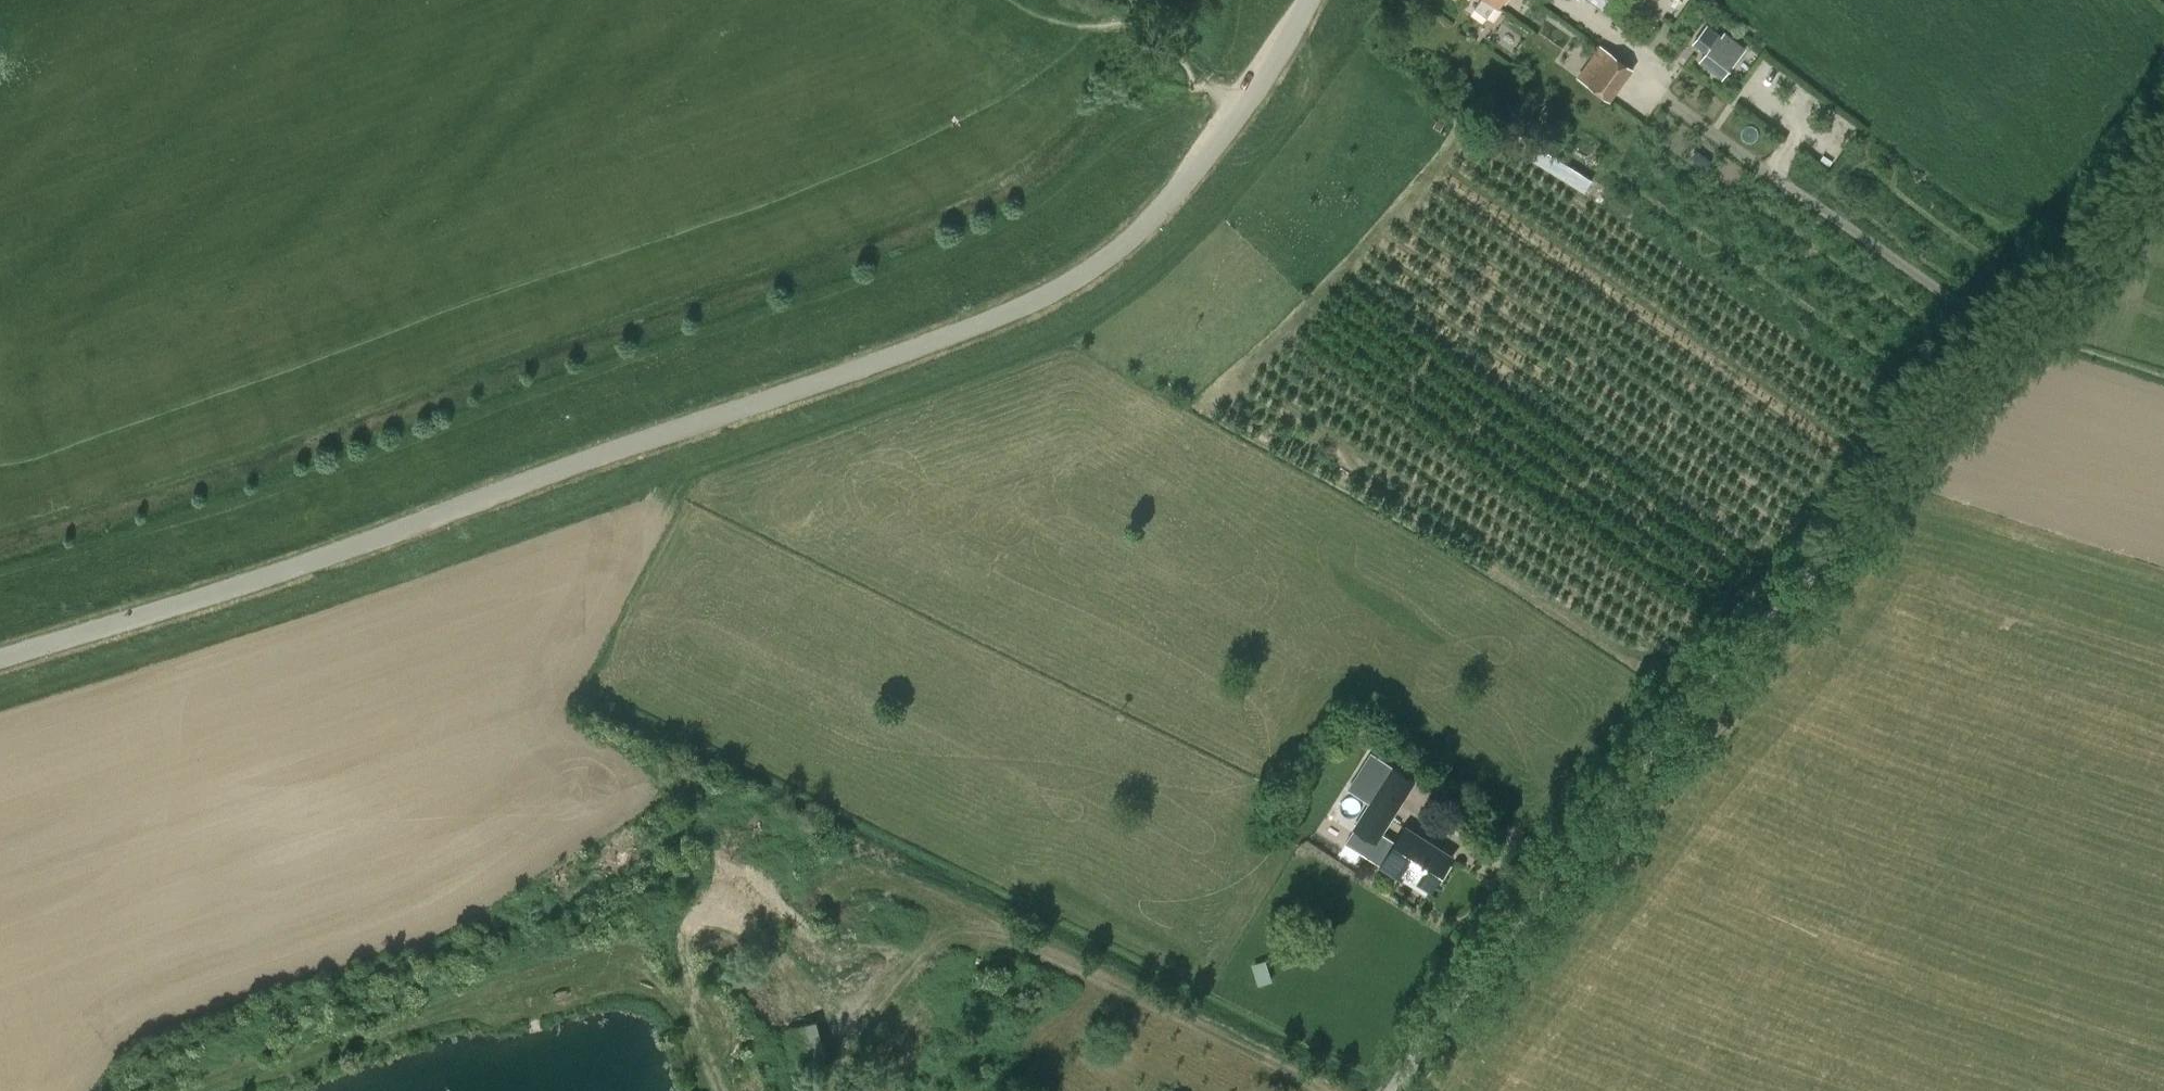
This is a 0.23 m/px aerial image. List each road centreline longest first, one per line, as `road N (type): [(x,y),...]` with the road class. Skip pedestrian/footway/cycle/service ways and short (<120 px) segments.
road 1 (unclassified): [(0,662),(1034,295),(1097,257),(1177,184),(1242,107),(1312,0)]
road 2 (unclassified): [(1392,1090),(1847,529),(1927,407),(2107,232),(2163,152)]
road 3 (track): [(1327,1090),(1085,972),(966,941),(937,950),(911,970),(865,1028),(835,1090)]

